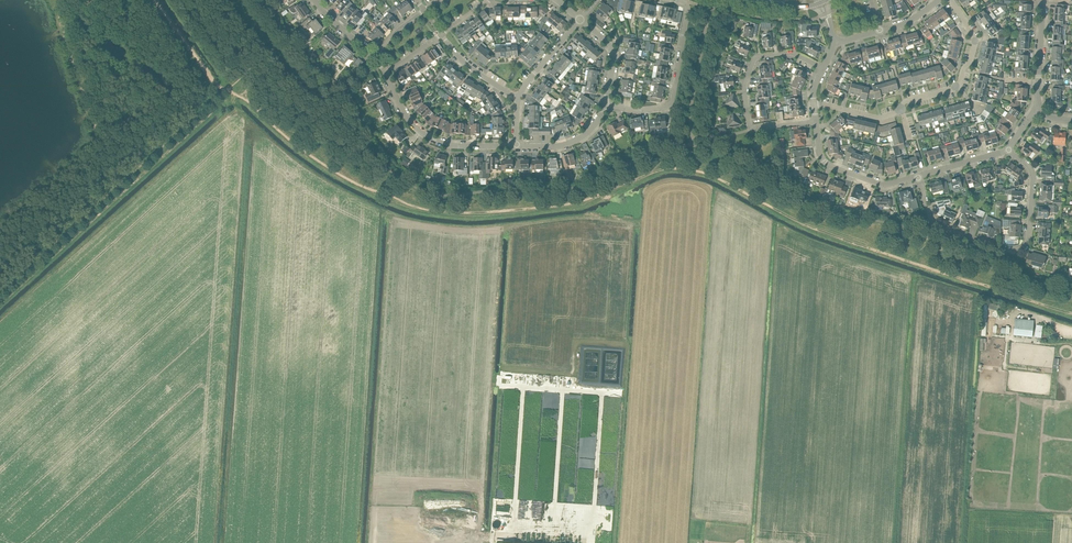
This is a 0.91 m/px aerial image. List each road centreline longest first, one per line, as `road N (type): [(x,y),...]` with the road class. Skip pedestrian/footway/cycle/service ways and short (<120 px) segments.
road 1 (track): [(228,89),(323,164),(421,208),(480,213),(586,202),(679,168),(915,264),(1071,300)]
road 2 (residential): [(918,176),(935,224),(1016,250),(1028,242),(1032,176),(1008,150)]
road 3 (unclassified): [(816,120),(751,127),(746,82),(758,57),(793,54),(823,69)]
road 4 (residential): [(606,105),(642,110),(671,102),(688,10),(675,0)]
road 5 (residential): [(384,70),(404,114),(426,136),(448,145),(517,146)]
road 6 (residential): [(901,109),(957,86),(971,60),(974,37),(951,0)]
road 7 (unclassified): [(918,176),(883,184),(831,166),(820,154),(816,120)]

